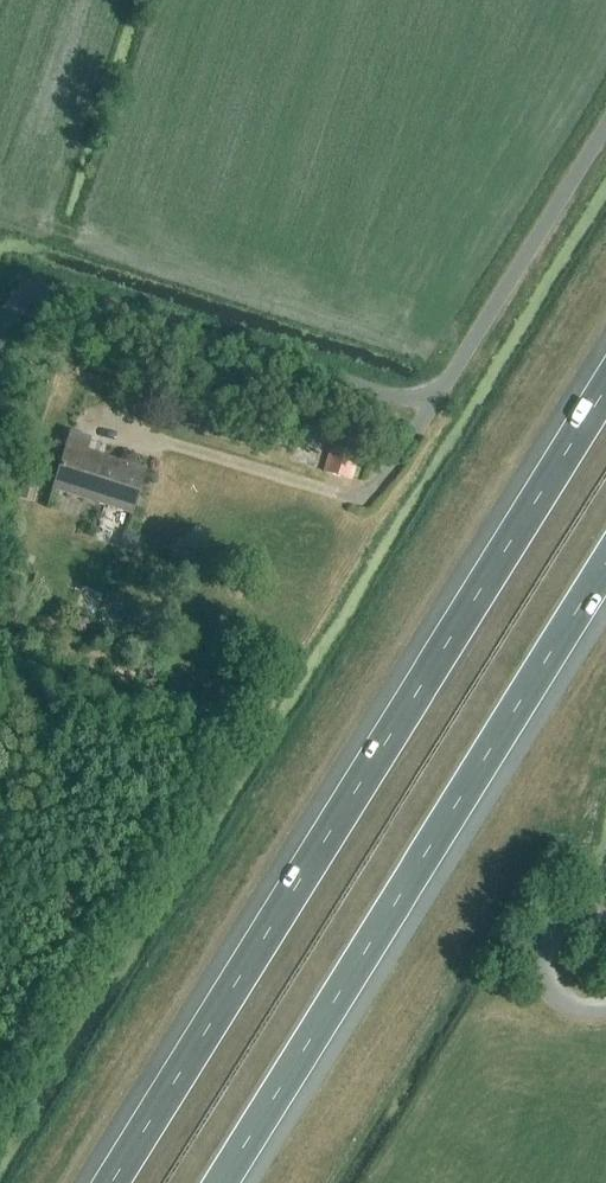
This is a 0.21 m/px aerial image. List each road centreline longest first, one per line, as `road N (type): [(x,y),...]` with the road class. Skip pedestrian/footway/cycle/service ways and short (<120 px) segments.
road 1 (motorway): [(605,386),(109,1182)]
road 2 (unclassified): [(0,331),(28,273),(394,401),(442,391),(605,126)]
road 3 (motorway): [(222,1182),(605,568)]
road 4 (residential): [(605,922),(573,923),(551,941),(546,974),(566,1008),(601,1017)]

